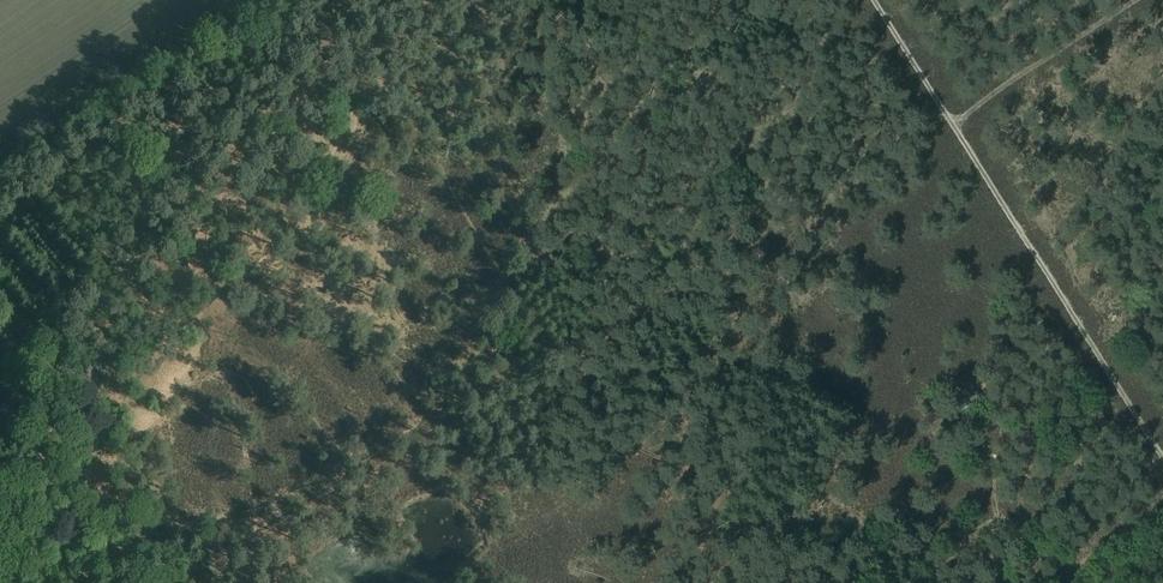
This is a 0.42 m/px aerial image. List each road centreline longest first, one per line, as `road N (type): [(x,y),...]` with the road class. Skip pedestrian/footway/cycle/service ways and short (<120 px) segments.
road 1 (track): [(879,0),(1162,456)]
road 2 (track): [(1060,582),(1162,518)]

